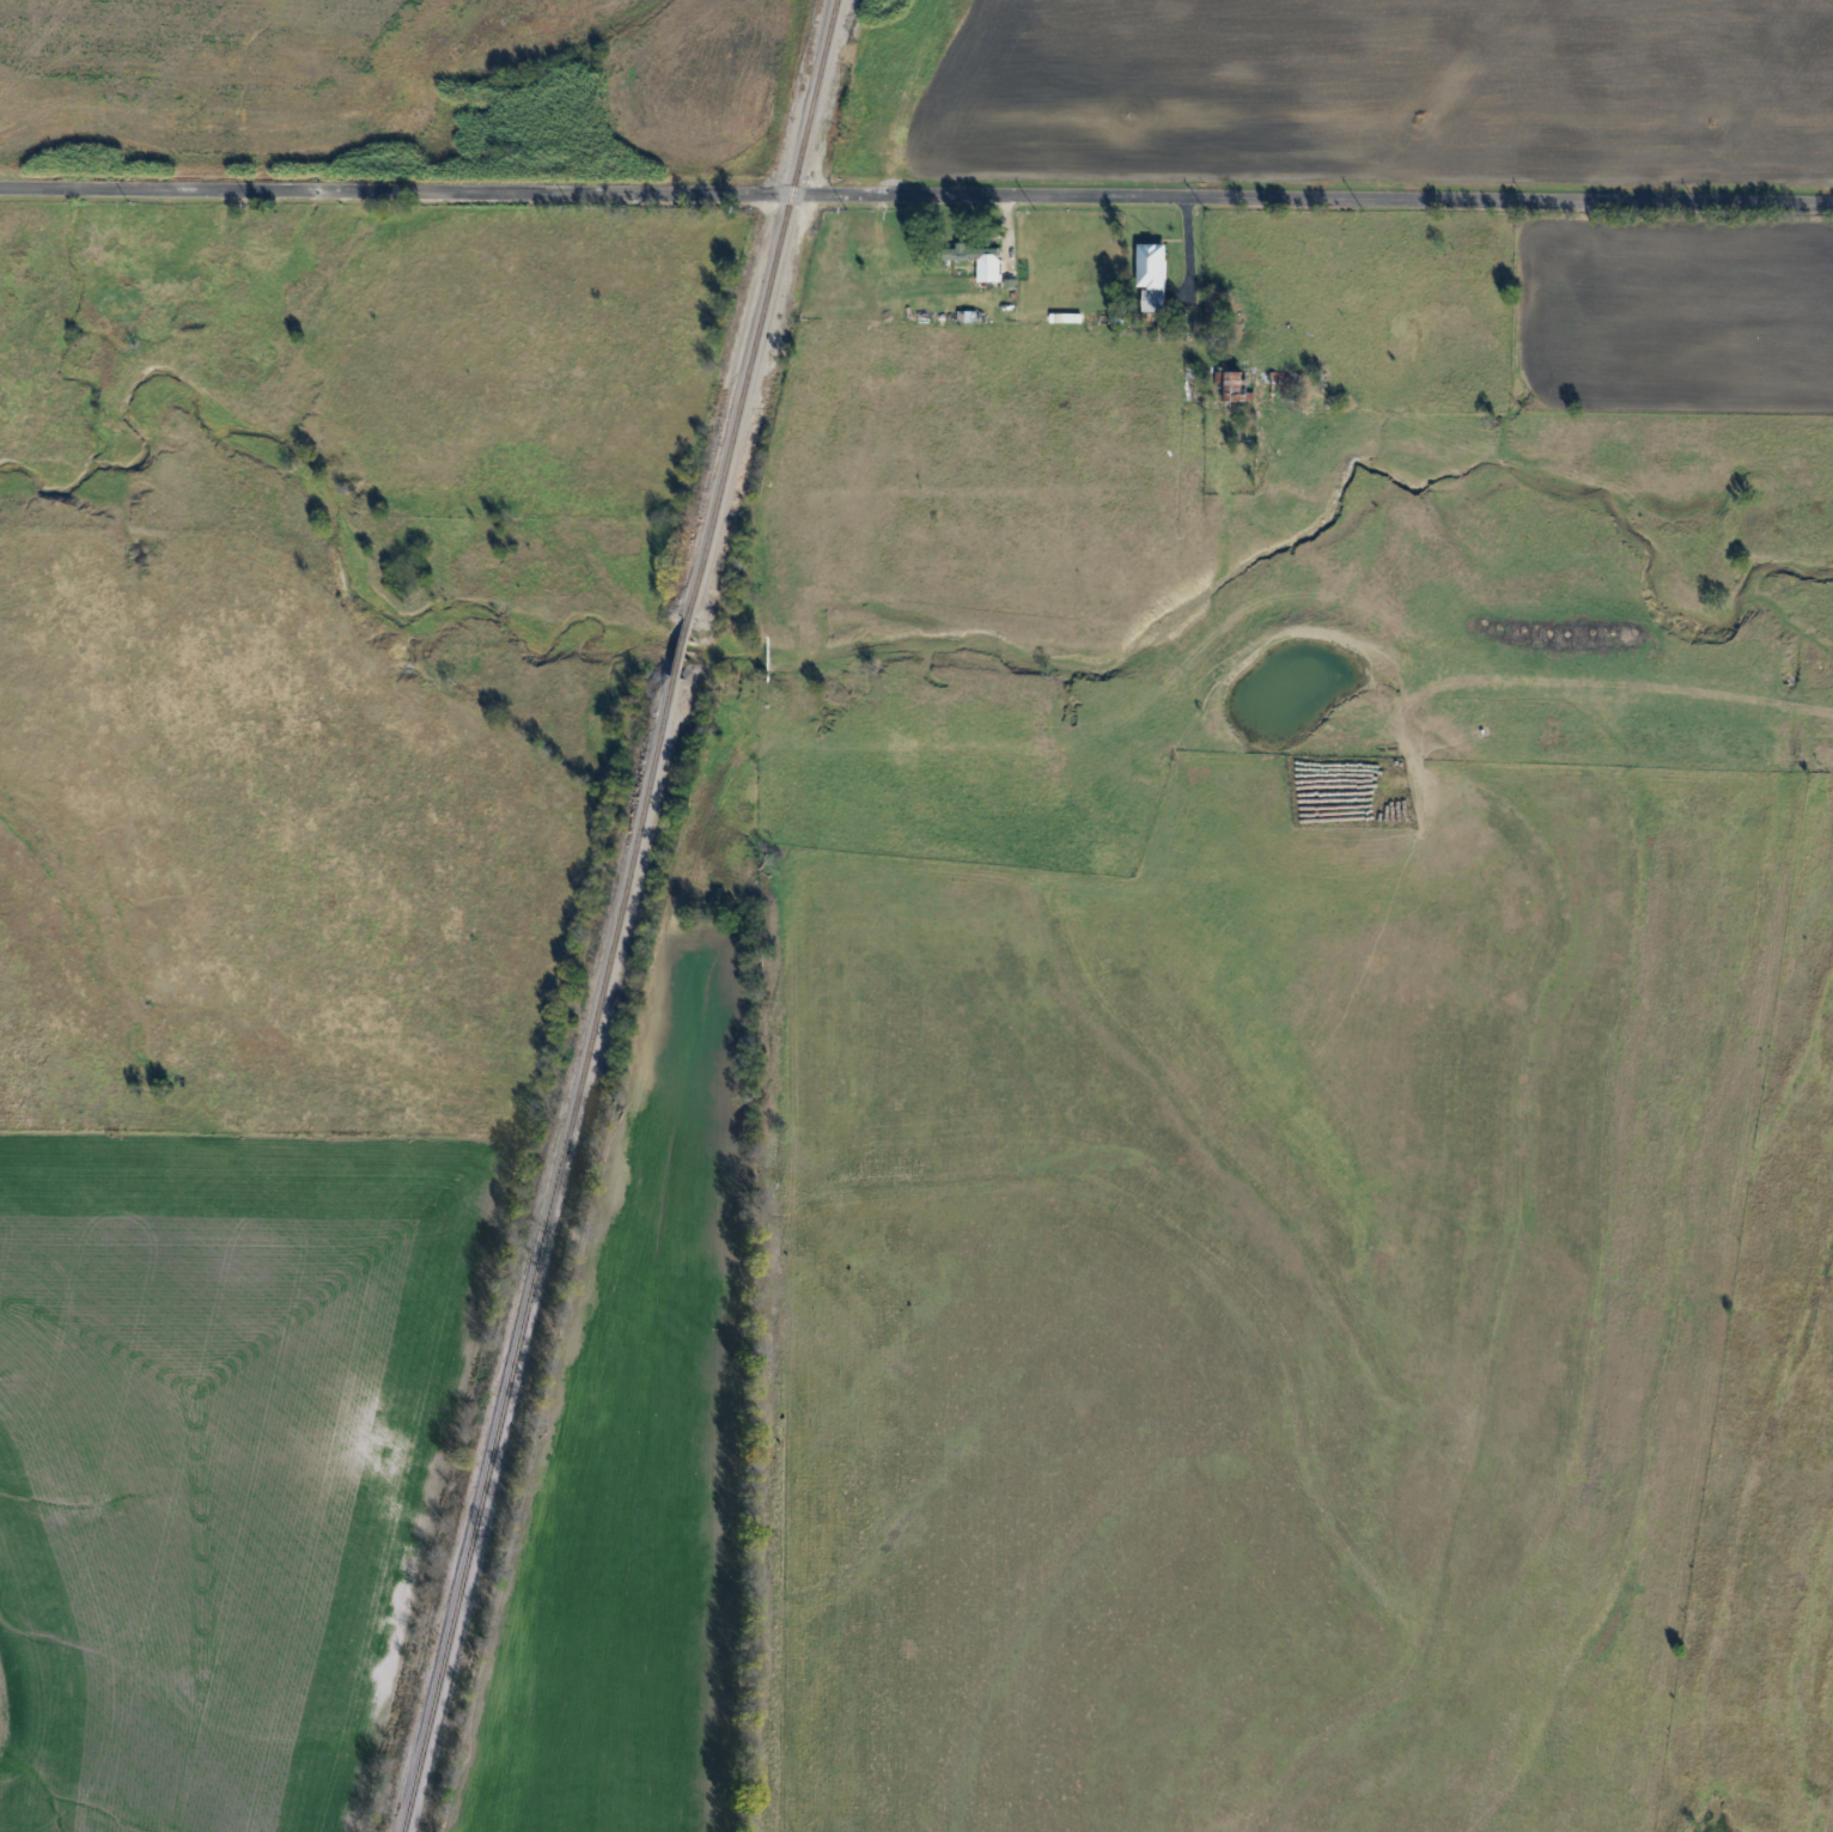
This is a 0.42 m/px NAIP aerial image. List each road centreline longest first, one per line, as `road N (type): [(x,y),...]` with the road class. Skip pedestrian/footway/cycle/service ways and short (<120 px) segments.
road 1 (residential): [(1832,208),(0,192)]

